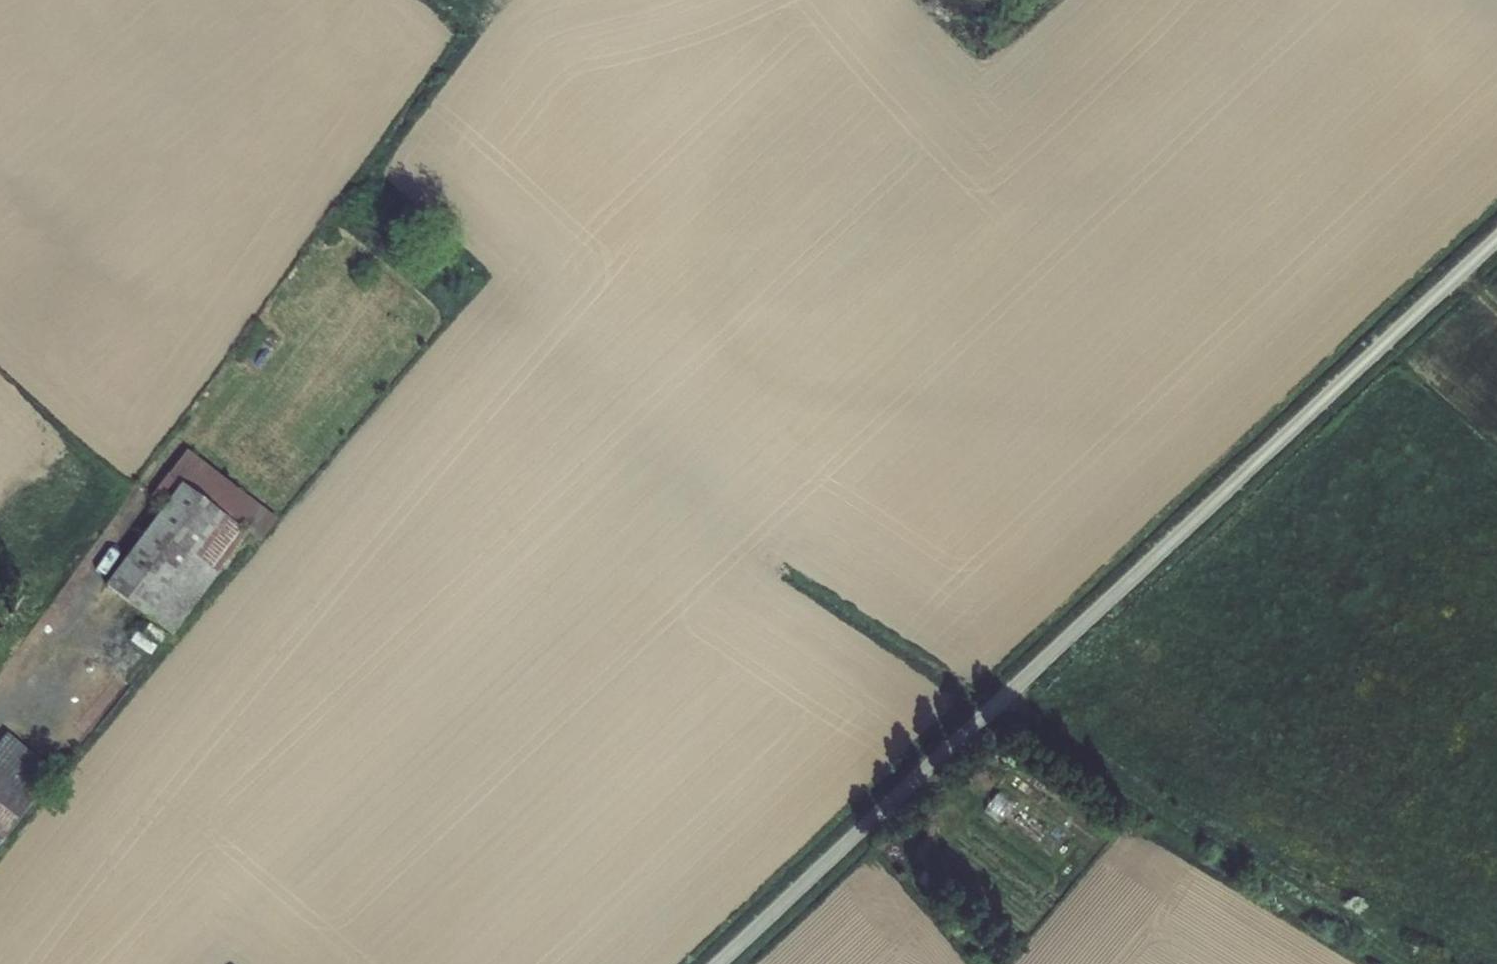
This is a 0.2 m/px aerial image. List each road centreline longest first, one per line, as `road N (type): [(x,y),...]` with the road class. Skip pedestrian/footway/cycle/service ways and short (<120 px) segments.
road 1 (unclassified): [(716,963),(1496,238)]
road 2 (track): [(1416,963),(1003,698)]

